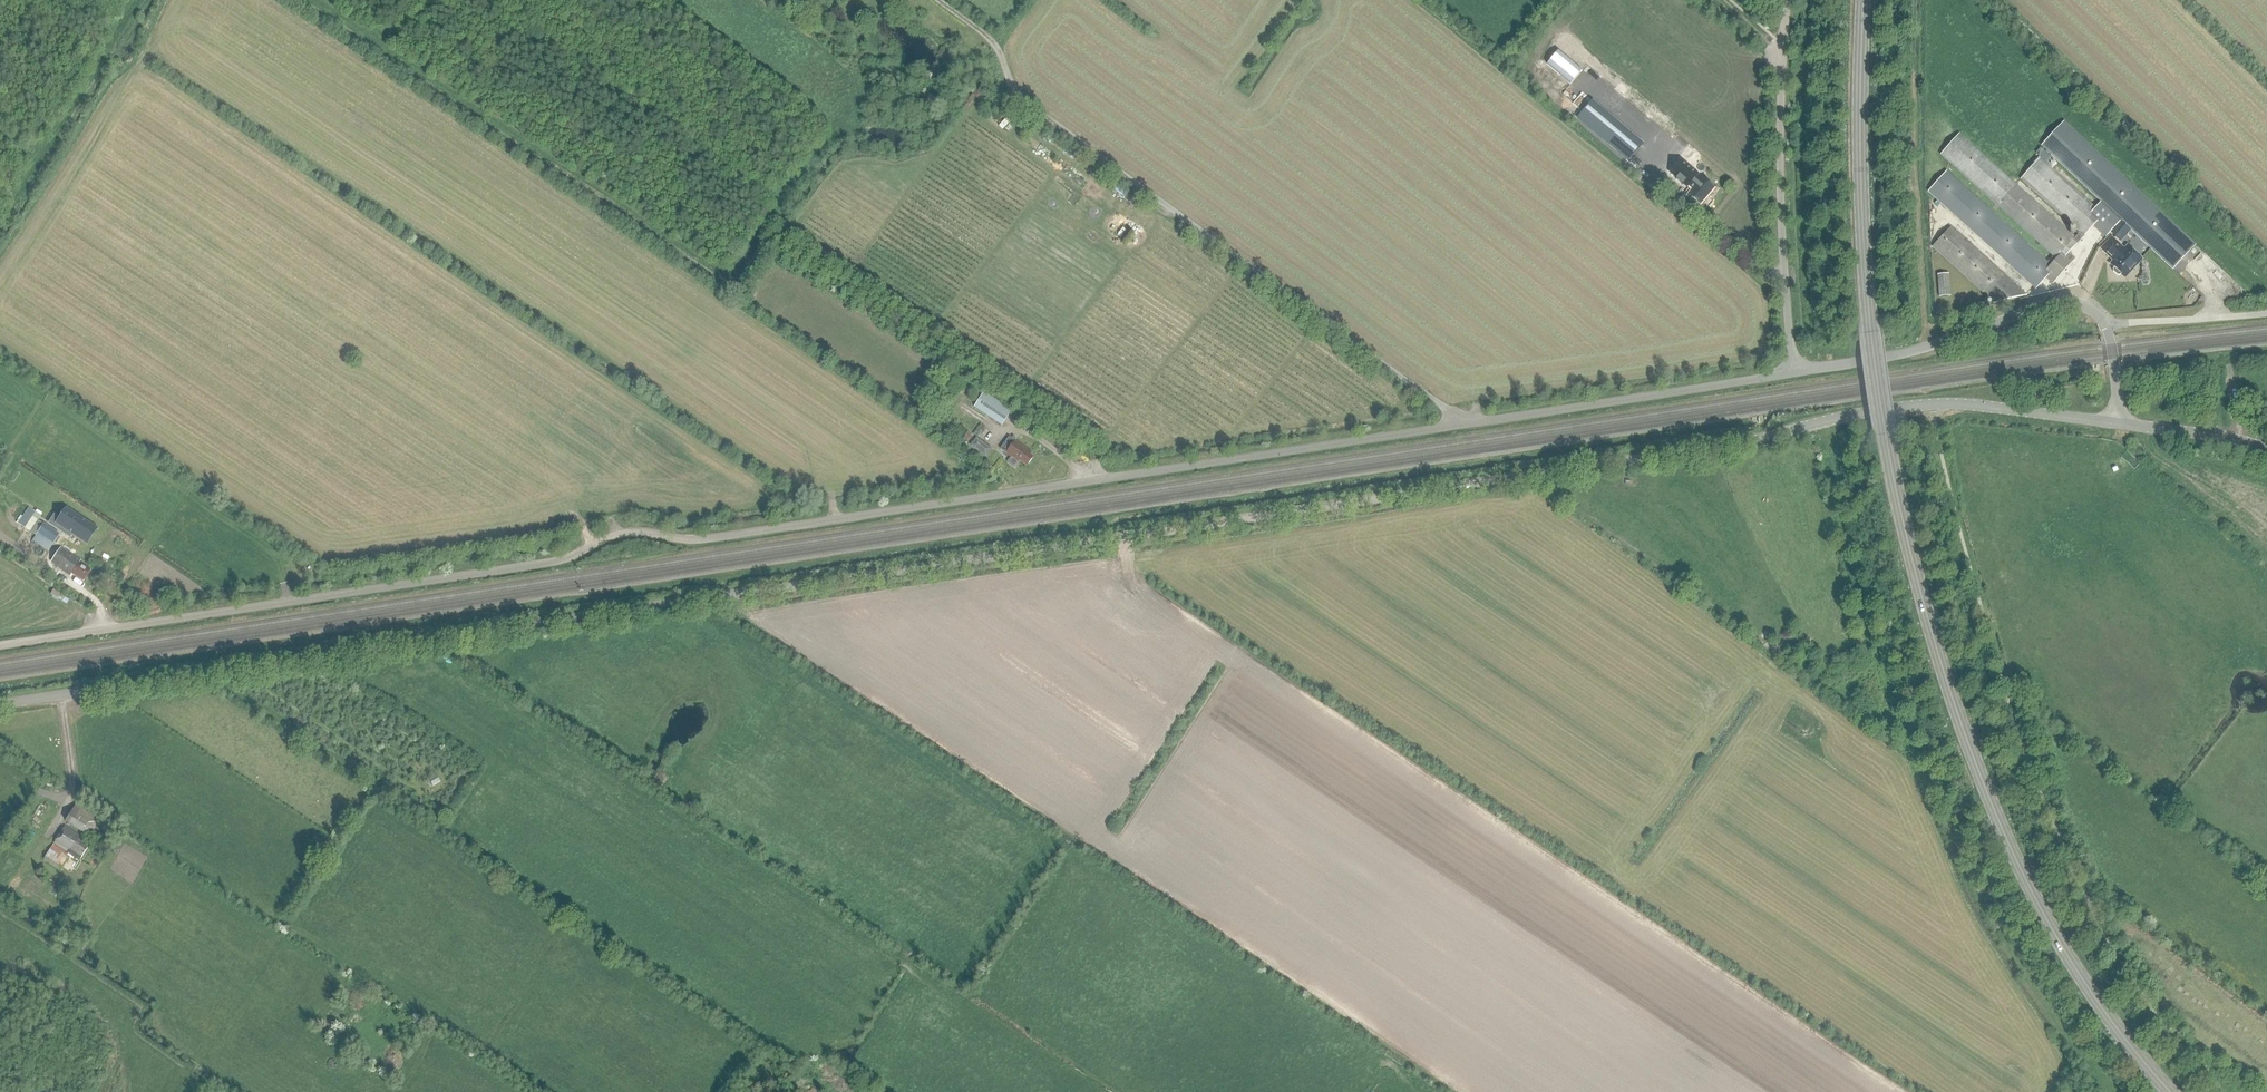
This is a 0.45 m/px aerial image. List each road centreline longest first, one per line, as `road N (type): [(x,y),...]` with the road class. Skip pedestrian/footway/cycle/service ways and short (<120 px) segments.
road 1 (unclassified): [(0,704),(1213,524),(1772,436),(1867,413)]
road 2 (unclassified): [(0,646),(550,562),(623,534),(704,540),(1793,372)]
road 3 (primary): [(2171,1091),(2053,933),(1972,752),(1934,632),(1885,436),(1870,334),(1865,0)]
road 4 (unclassified): [(1793,372),(1780,175),(1785,0)]
road 5 (unclassified): [(1793,372),(1891,356),(2057,304),(2087,307),(2105,324)]
road 6 (unclassified): [(2118,423),(1987,406),(1867,413)]
road 7 (track): [(1786,277),(1766,273),(1655,176)]
road 8 (unclassified): [(2266,449),(2118,423)]

